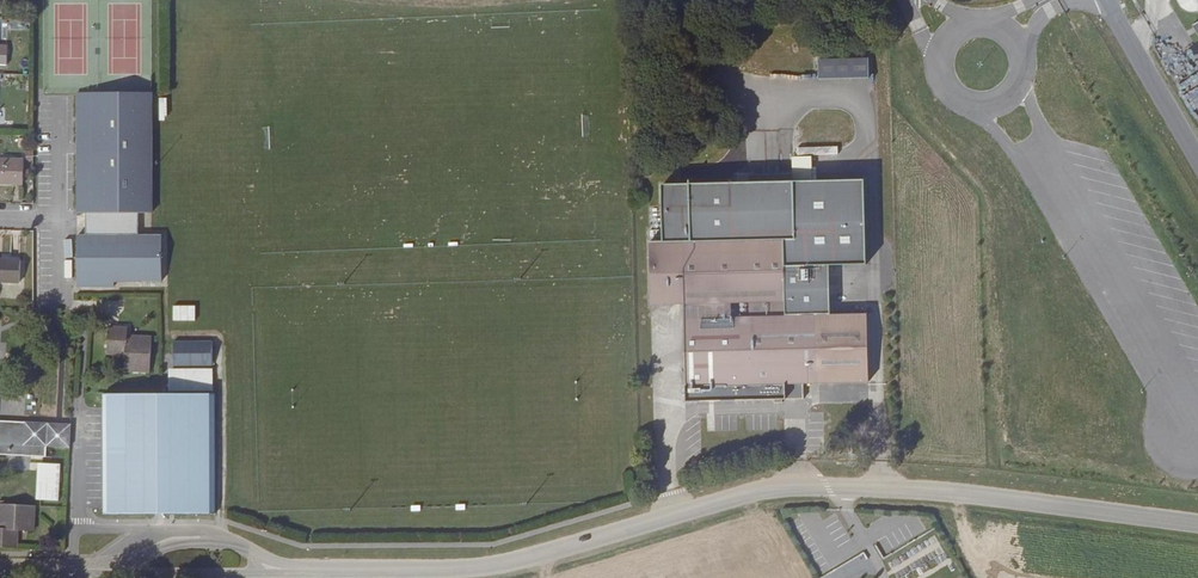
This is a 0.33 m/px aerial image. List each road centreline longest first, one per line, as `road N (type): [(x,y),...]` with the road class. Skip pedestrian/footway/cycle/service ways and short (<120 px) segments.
road 1 (tertiary): [(1197,529),(883,489),(772,489),(548,559),(275,577),(0,573)]

